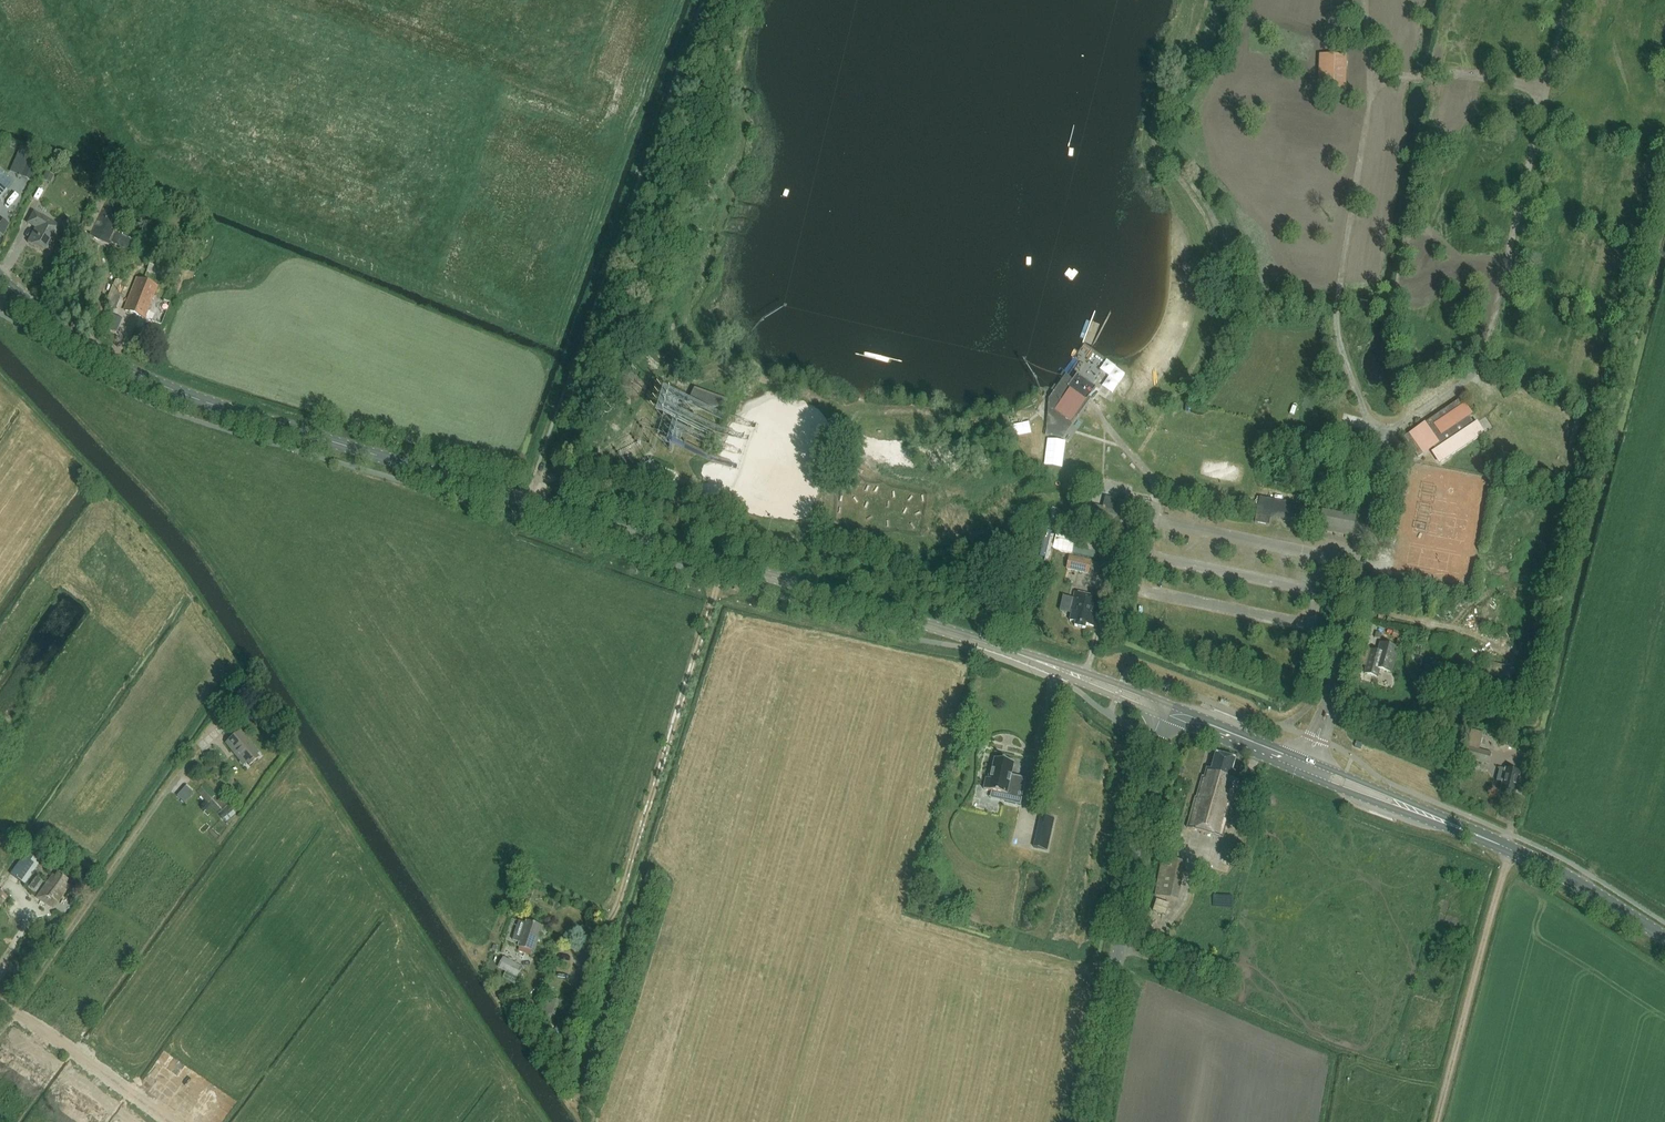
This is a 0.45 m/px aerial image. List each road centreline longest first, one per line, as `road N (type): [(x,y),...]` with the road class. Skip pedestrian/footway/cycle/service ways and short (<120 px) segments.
road 1 (secondary): [(1163,709),(969,638),(180,393),(102,359),(0,279)]
road 2 (secondary): [(1664,937),(1510,850),(1163,709)]
road 3 (tertiary): [(1089,1121),(1163,709)]
road 4 (track): [(723,562),(607,923)]
road 5 (track): [(1436,1121),(1510,850)]

